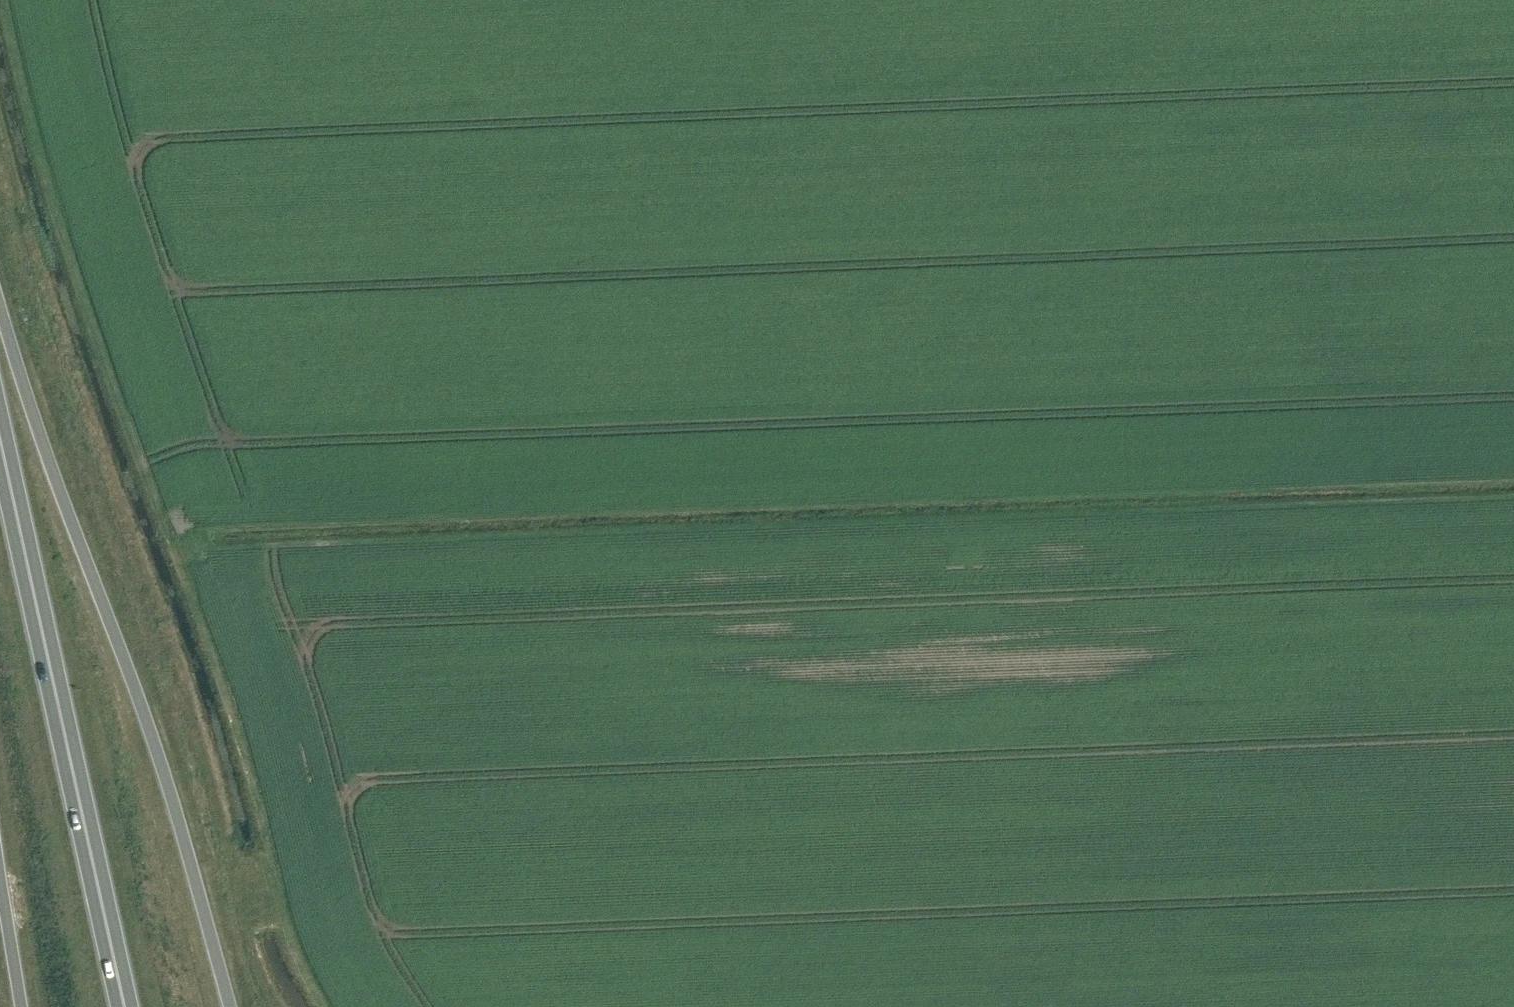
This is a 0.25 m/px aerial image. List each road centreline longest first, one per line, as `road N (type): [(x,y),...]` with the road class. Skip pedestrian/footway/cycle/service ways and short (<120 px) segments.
road 1 (trunk): [(230,1006),(161,763),(0,314)]
road 2 (trunk): [(123,1006),(0,445)]
road 3 (trunk): [(0,878),(22,1006)]

